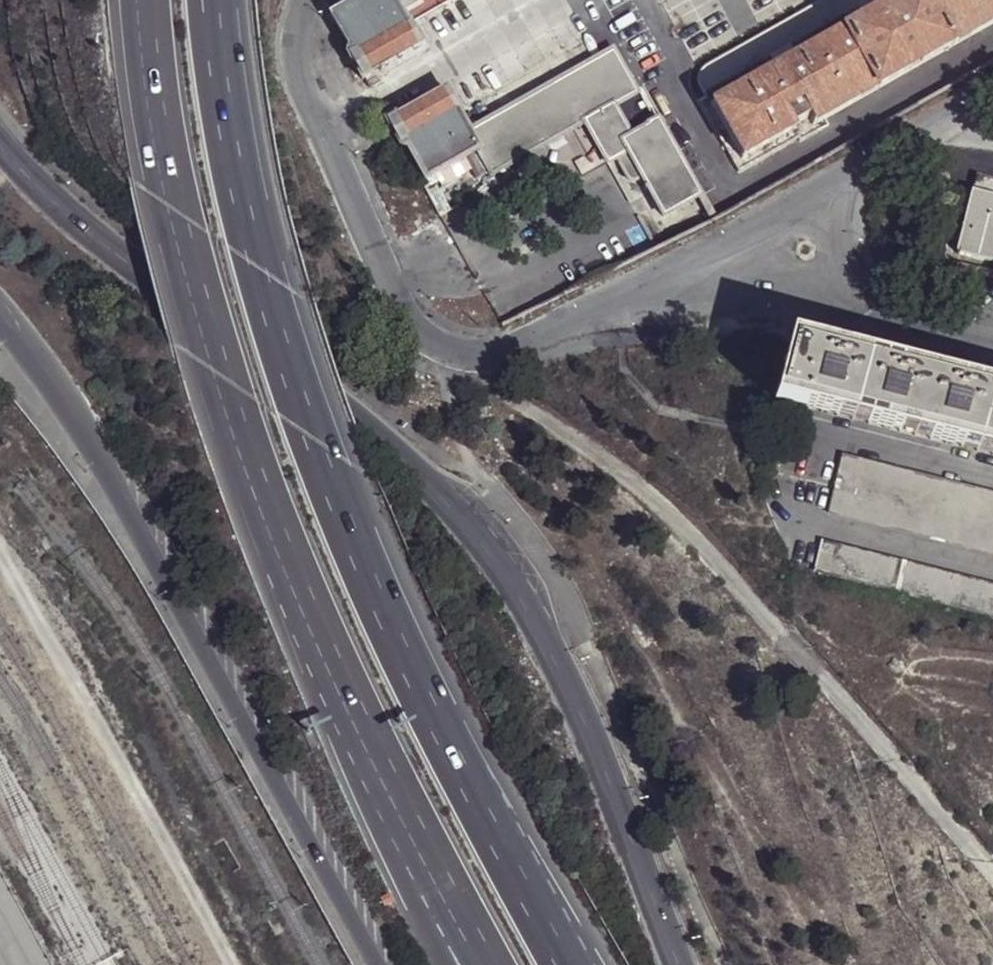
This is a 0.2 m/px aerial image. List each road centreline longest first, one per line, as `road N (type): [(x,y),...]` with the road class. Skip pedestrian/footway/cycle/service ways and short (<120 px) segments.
road 1 (primary): [(678,964),(578,707),(514,587),(463,519),(357,421),(146,277),(0,144)]
road 2 (motorway): [(568,964),(440,731),(357,552),(286,371),(234,170),(215,0)]
road 3 (unclassified): [(992,86),(635,289),(498,354),(445,351),(402,311),(298,64),(297,29),(308,0)]
road 4 (motorway): [(147,0),(175,212),(219,377),(414,850)]
road 5 (primary): [(0,317),(125,506),(379,964)]
road 6 (motorway): [(414,850),(485,964)]

